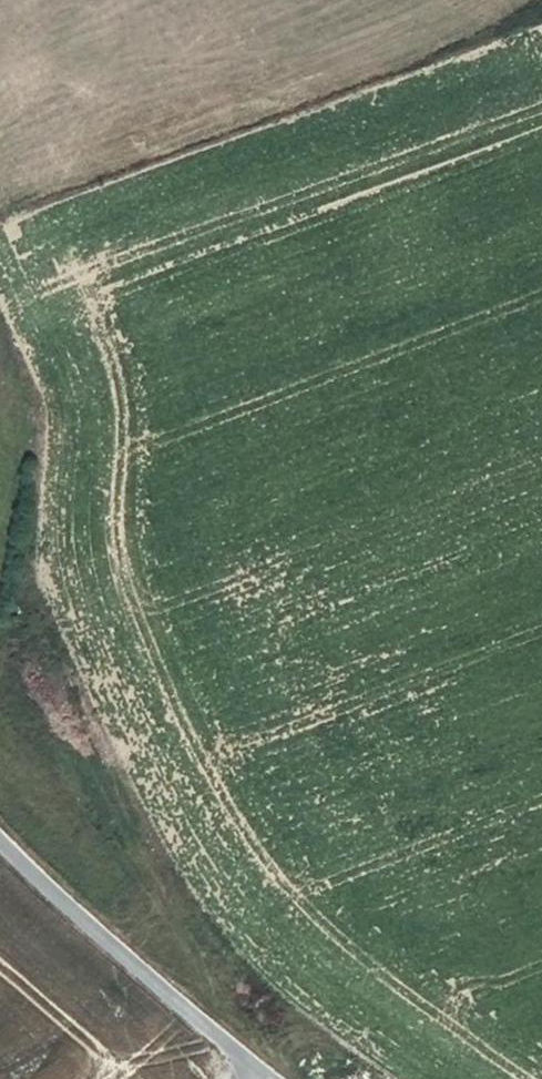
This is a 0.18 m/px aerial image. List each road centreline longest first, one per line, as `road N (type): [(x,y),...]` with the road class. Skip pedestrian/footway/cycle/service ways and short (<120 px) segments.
road 1 (unclassified): [(272,1078),(0,840)]

